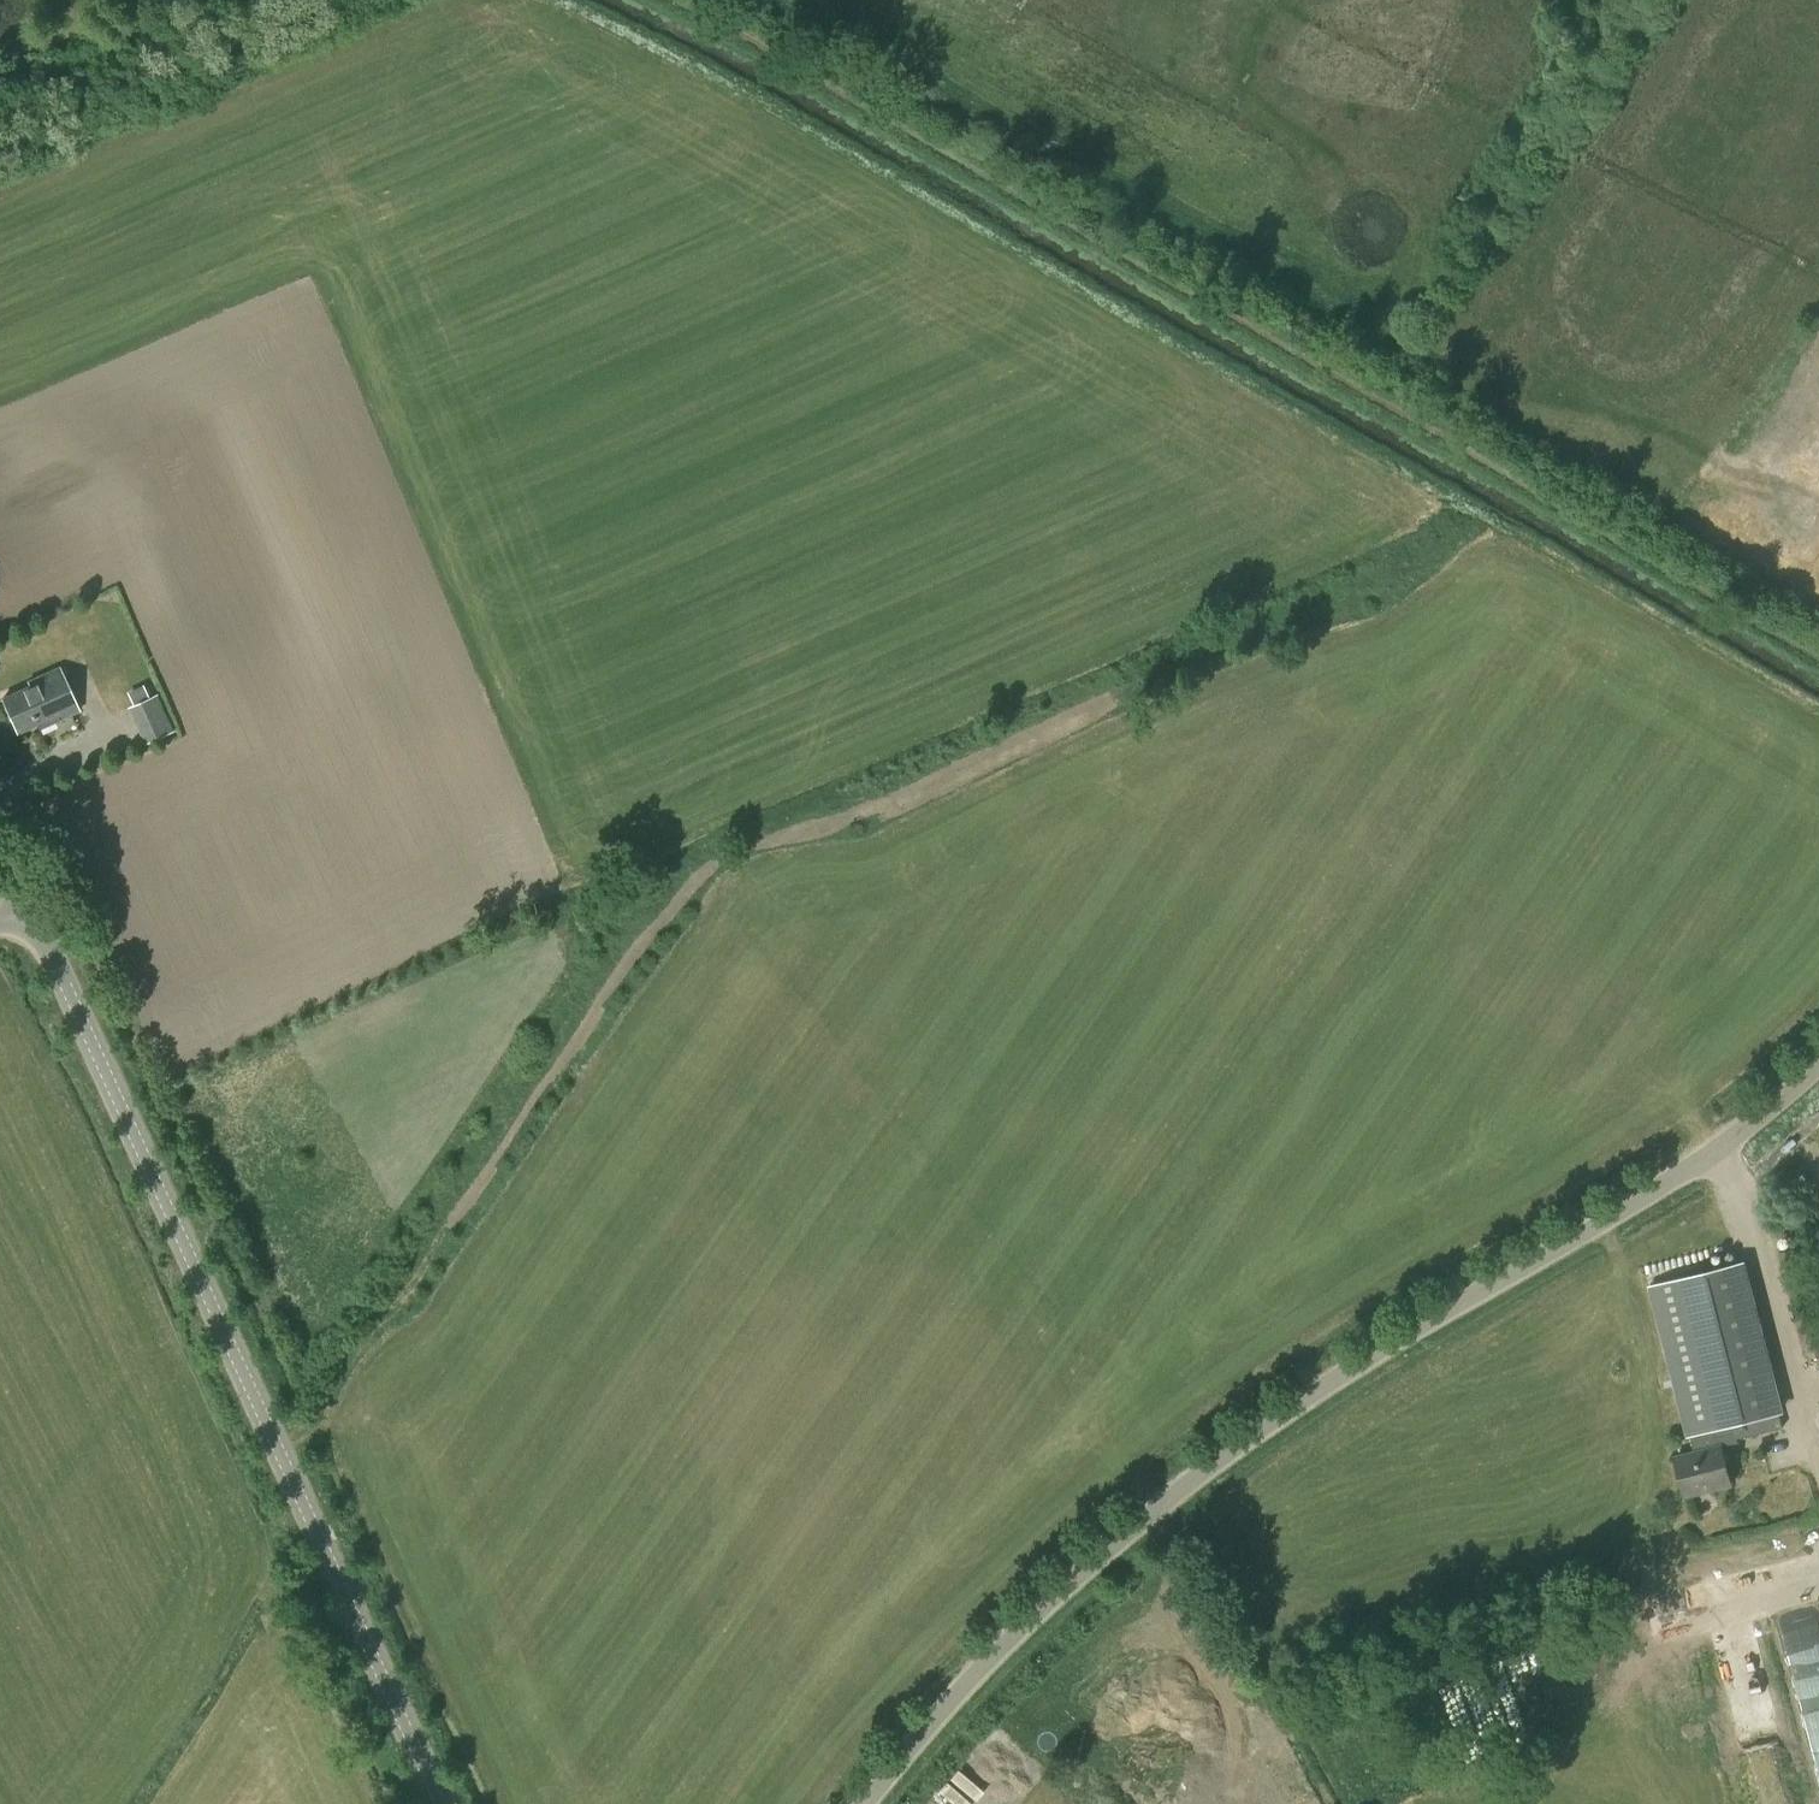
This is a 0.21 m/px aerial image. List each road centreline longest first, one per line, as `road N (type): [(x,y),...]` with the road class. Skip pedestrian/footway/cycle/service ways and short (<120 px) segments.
road 1 (unclassified): [(863,1803),(1004,1643),(1189,1481),(1356,1366),(1723,1144),(1818,1065)]
road 2 (tertiary): [(442,1803),(34,916)]

